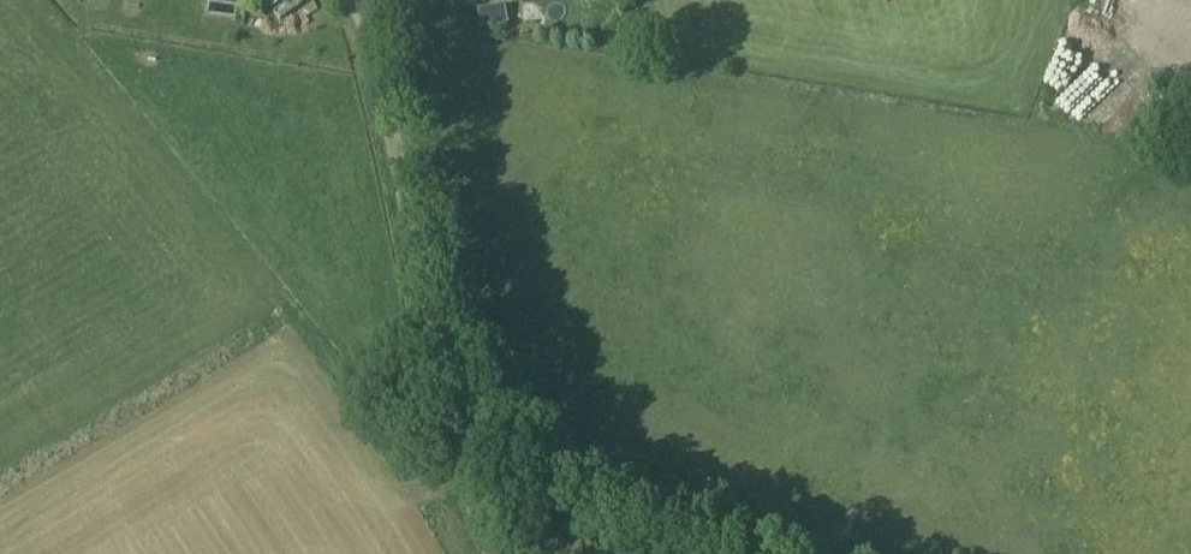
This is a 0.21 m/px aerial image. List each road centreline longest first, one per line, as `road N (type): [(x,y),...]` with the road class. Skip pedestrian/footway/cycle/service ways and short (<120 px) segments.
road 1 (unclassified): [(493,553),(464,477),(373,40),(355,0)]

